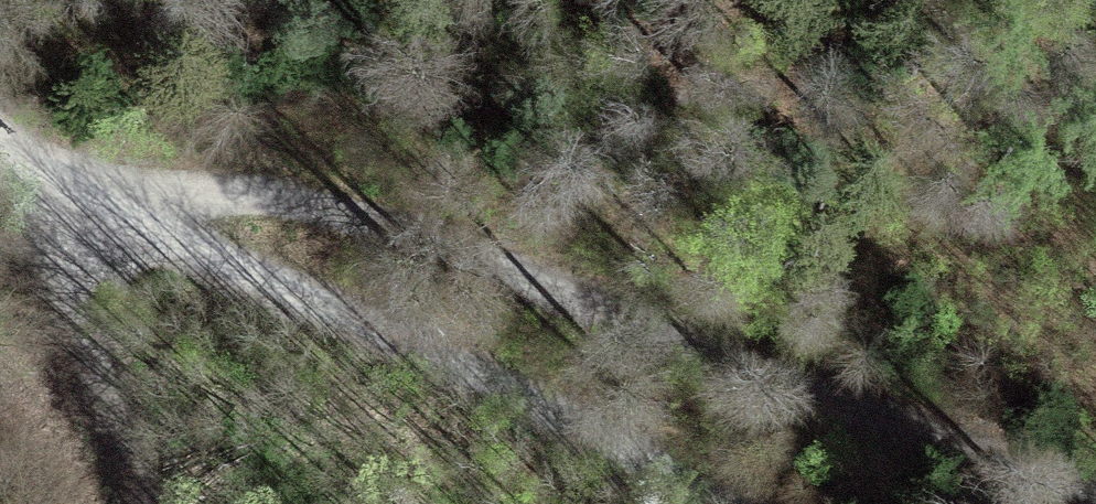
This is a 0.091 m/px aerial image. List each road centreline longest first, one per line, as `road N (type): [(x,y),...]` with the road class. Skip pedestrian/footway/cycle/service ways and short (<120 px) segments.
road 1 (track): [(1095,496),(558,282),(325,206),(159,182),(74,217)]
road 2 (track): [(715,503),(610,432),(238,250),(74,217)]
road 3 (track): [(74,217),(93,334),(145,503)]

